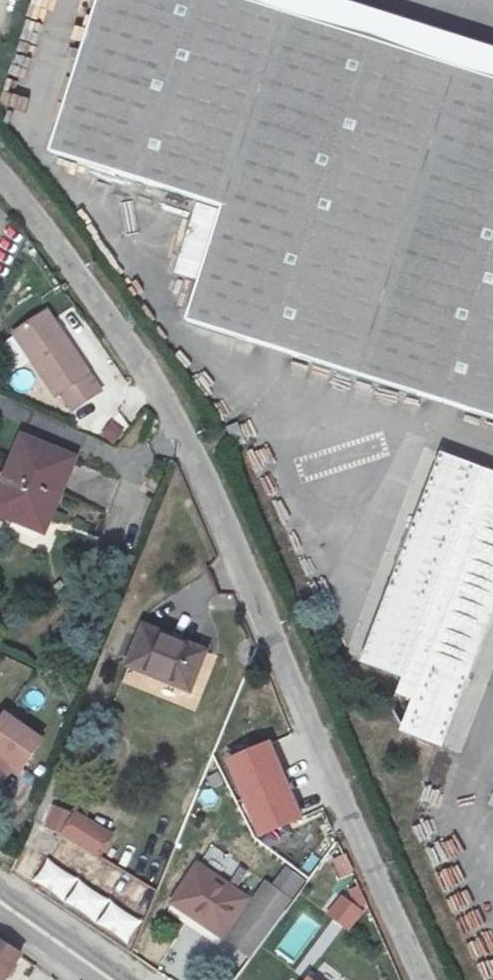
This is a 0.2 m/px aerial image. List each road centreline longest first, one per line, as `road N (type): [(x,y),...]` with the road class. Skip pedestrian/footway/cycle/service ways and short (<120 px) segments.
road 1 (unclassified): [(426,979),(184,438),(115,324),(0,178)]
road 2 (secondary): [(0,901),(112,979)]

